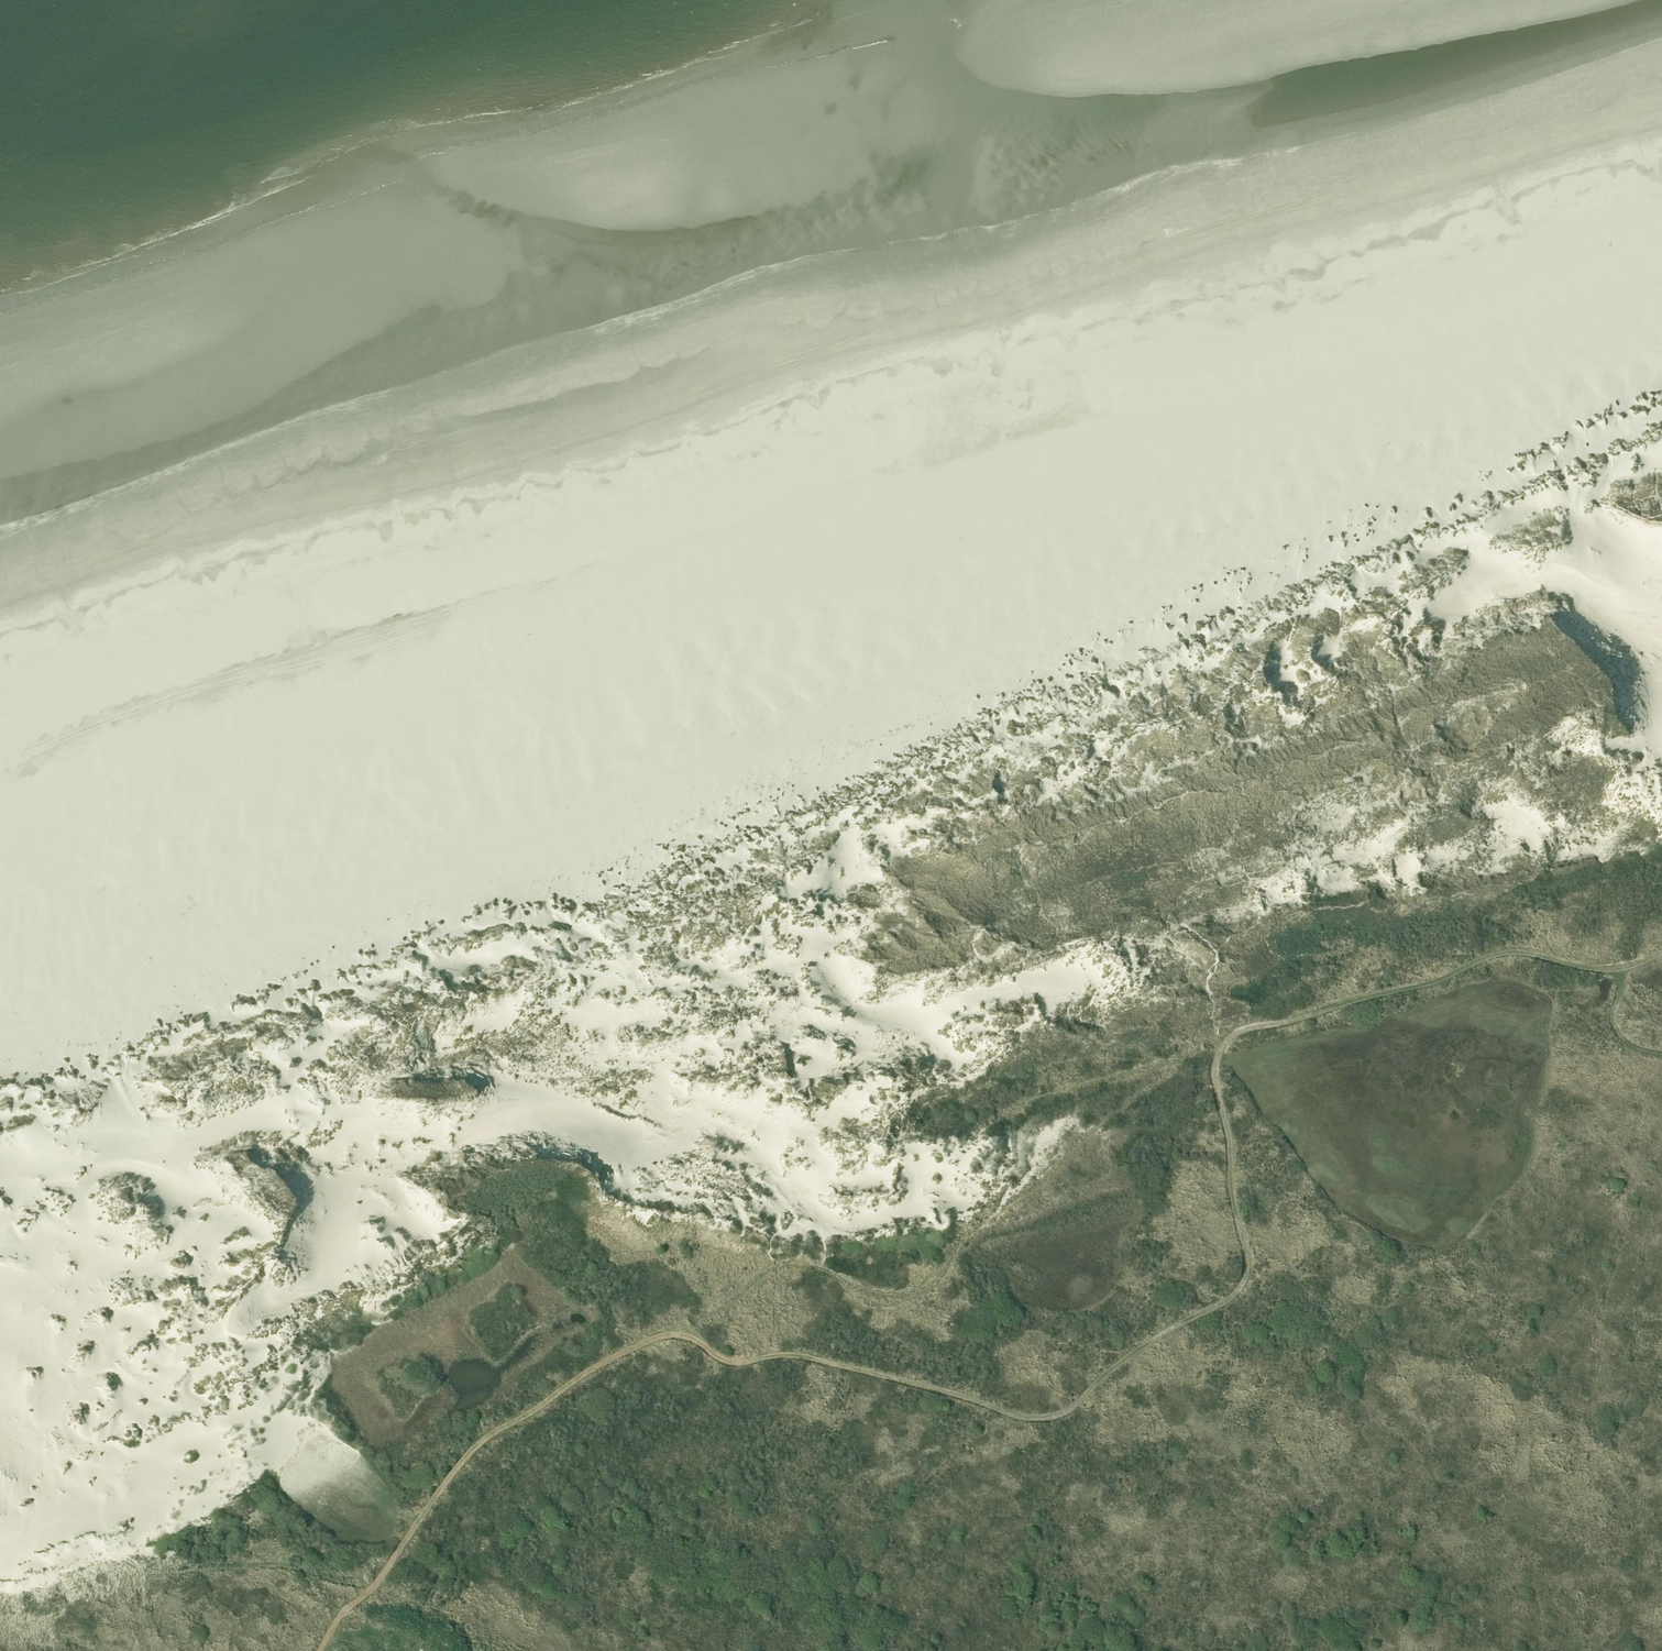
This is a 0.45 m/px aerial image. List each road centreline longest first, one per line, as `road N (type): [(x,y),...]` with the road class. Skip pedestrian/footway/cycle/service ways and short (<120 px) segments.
road 1 (track): [(1221,1040),(1213,1068),(1246,1278),(1220,1302),(1148,1340),(1064,1412),(1037,1418),(1004,1412),(807,1358),(726,1362),(686,1334),(663,1332)]
road 2 (track): [(321,1650),(329,1627),(365,1598),(469,1445),(663,1332)]
road 3 (track): [(1221,1040),(1432,982),(1496,954),(1615,969),(1661,951)]

